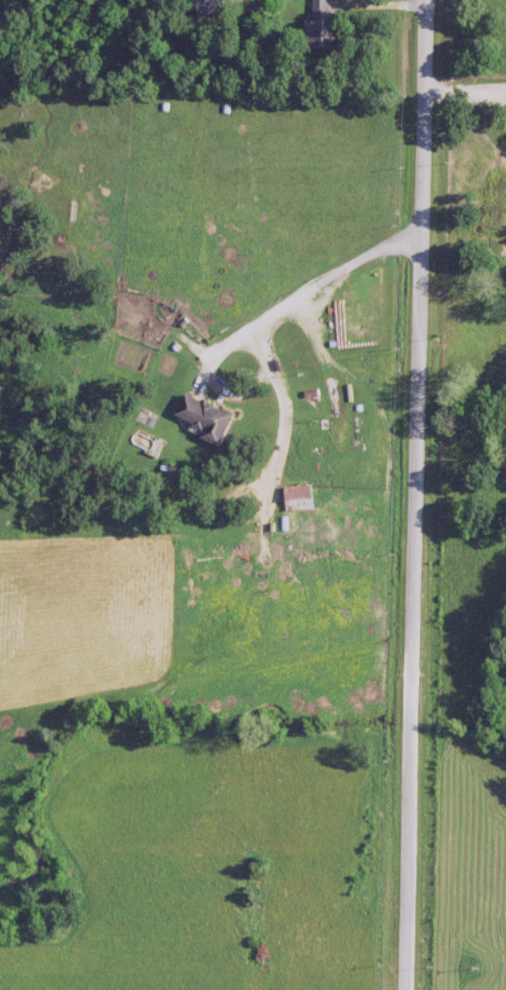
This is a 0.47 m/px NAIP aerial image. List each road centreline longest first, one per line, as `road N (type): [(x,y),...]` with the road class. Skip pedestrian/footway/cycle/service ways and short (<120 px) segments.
road 1 (residential): [(430,0),(413,675)]
road 2 (residential): [(244,514),(271,472),(291,404),(259,329),(275,312),(423,233)]
road 3 (residential): [(413,675),(408,989)]

